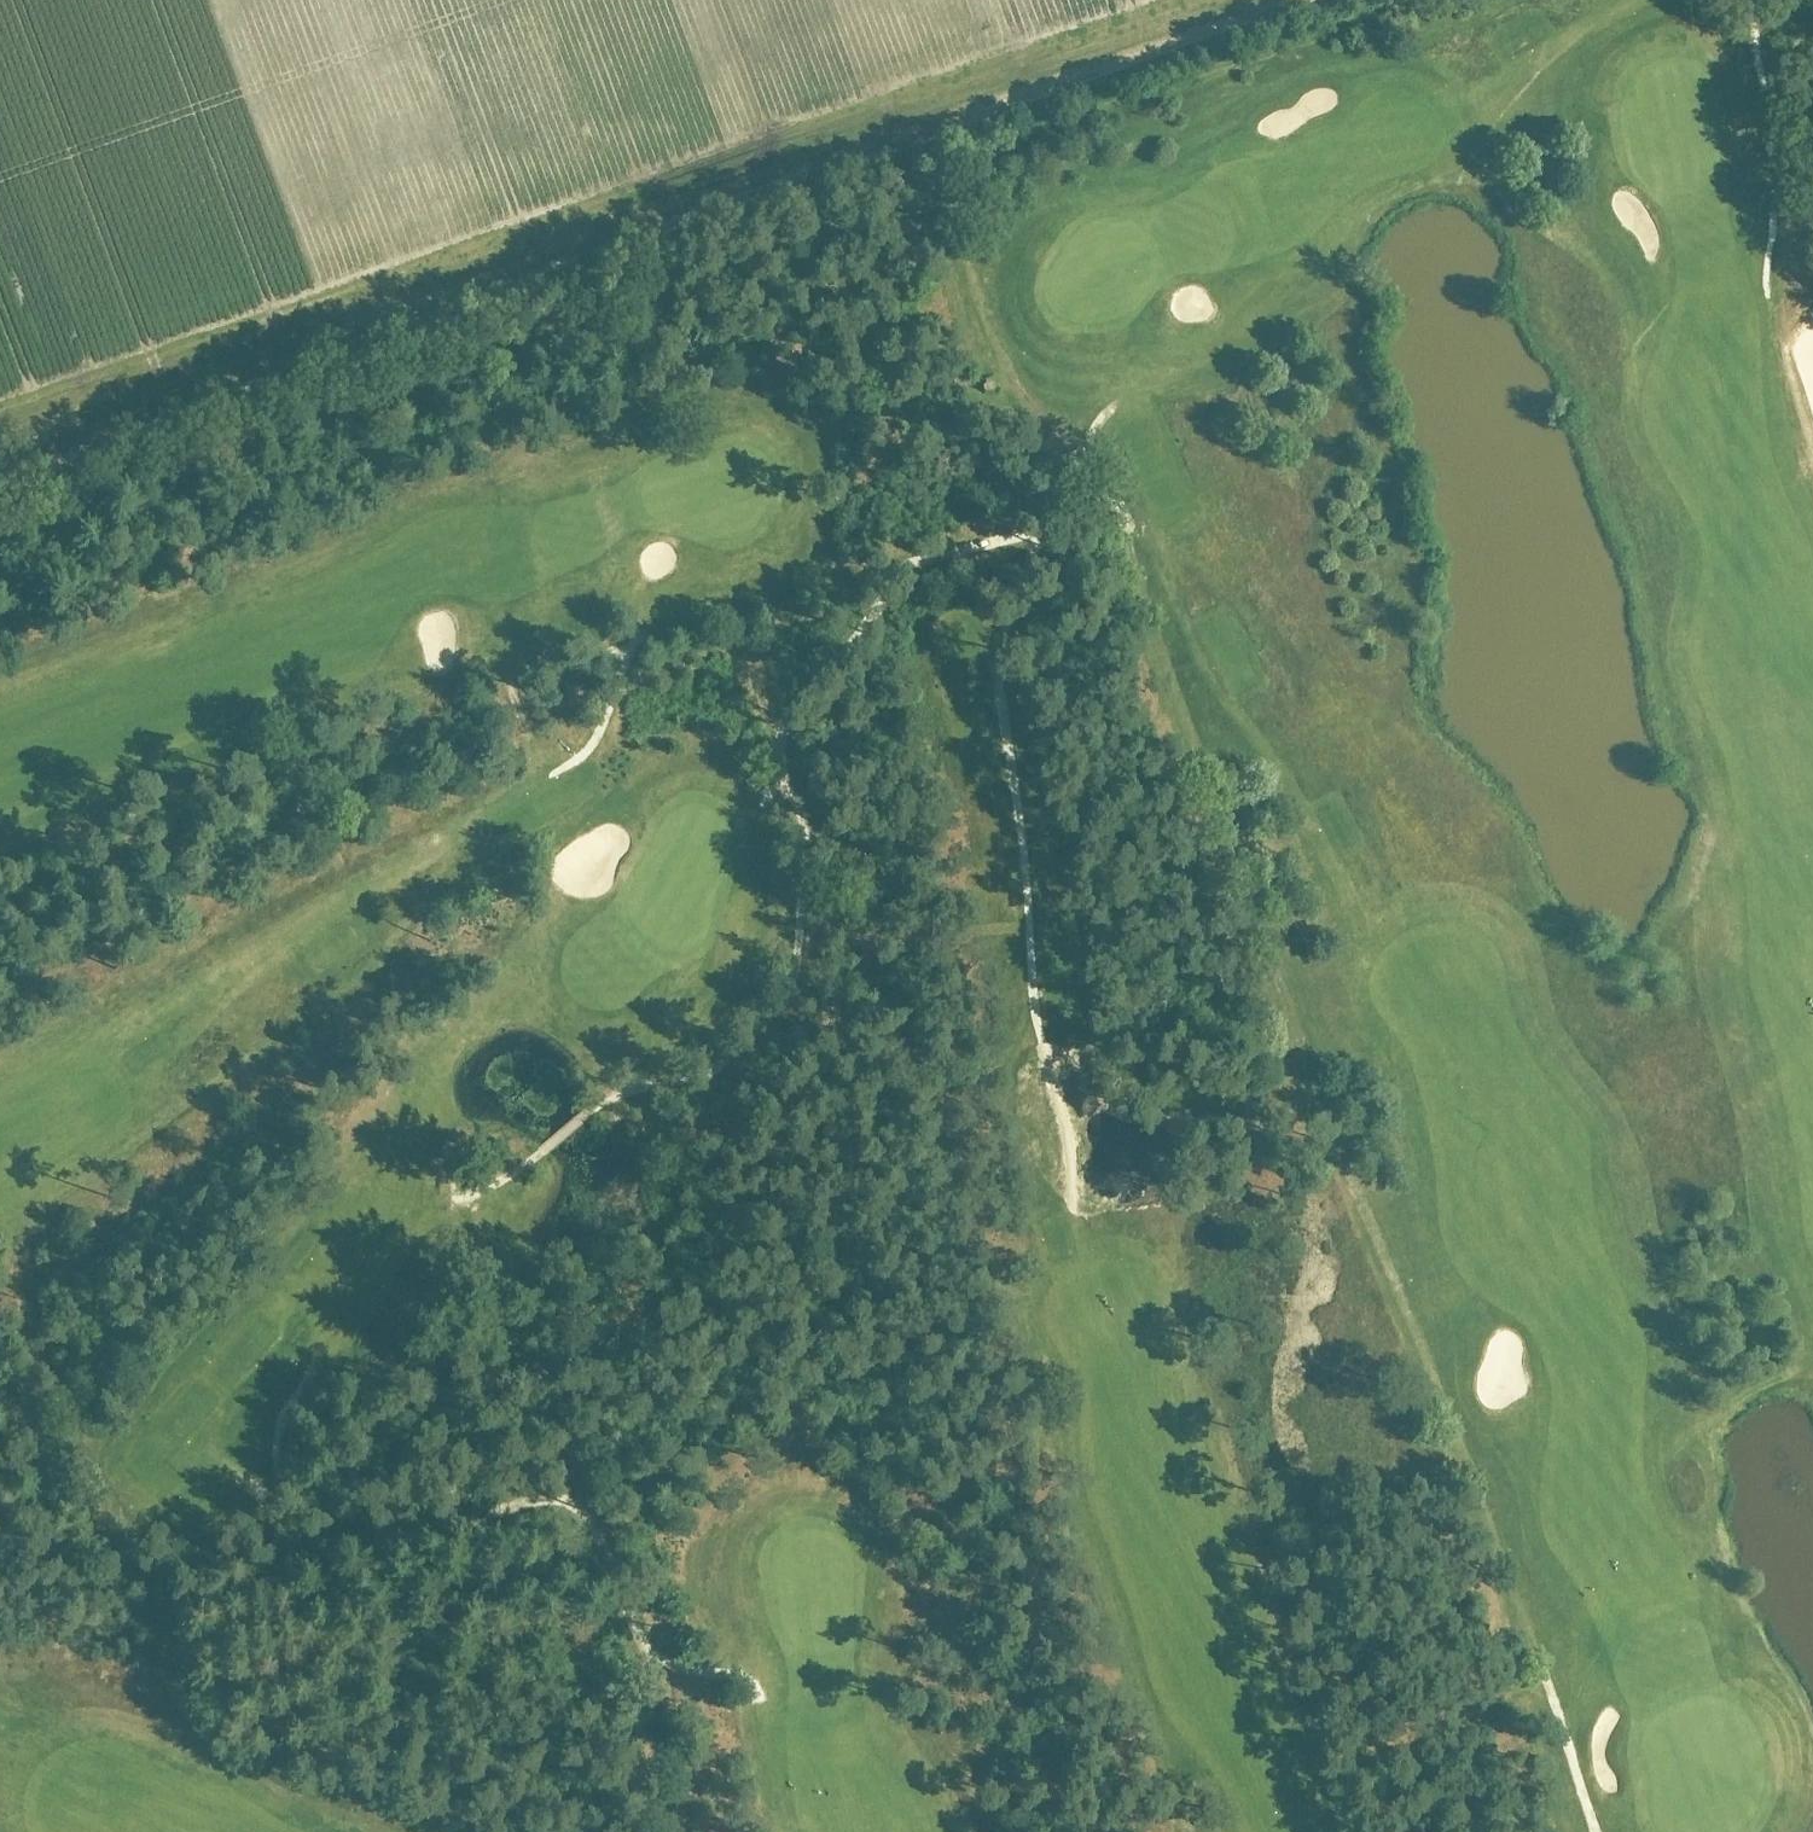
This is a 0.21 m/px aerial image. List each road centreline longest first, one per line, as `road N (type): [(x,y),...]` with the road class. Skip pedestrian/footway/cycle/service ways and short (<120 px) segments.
road 1 (track): [(1279,0),(0,455)]

